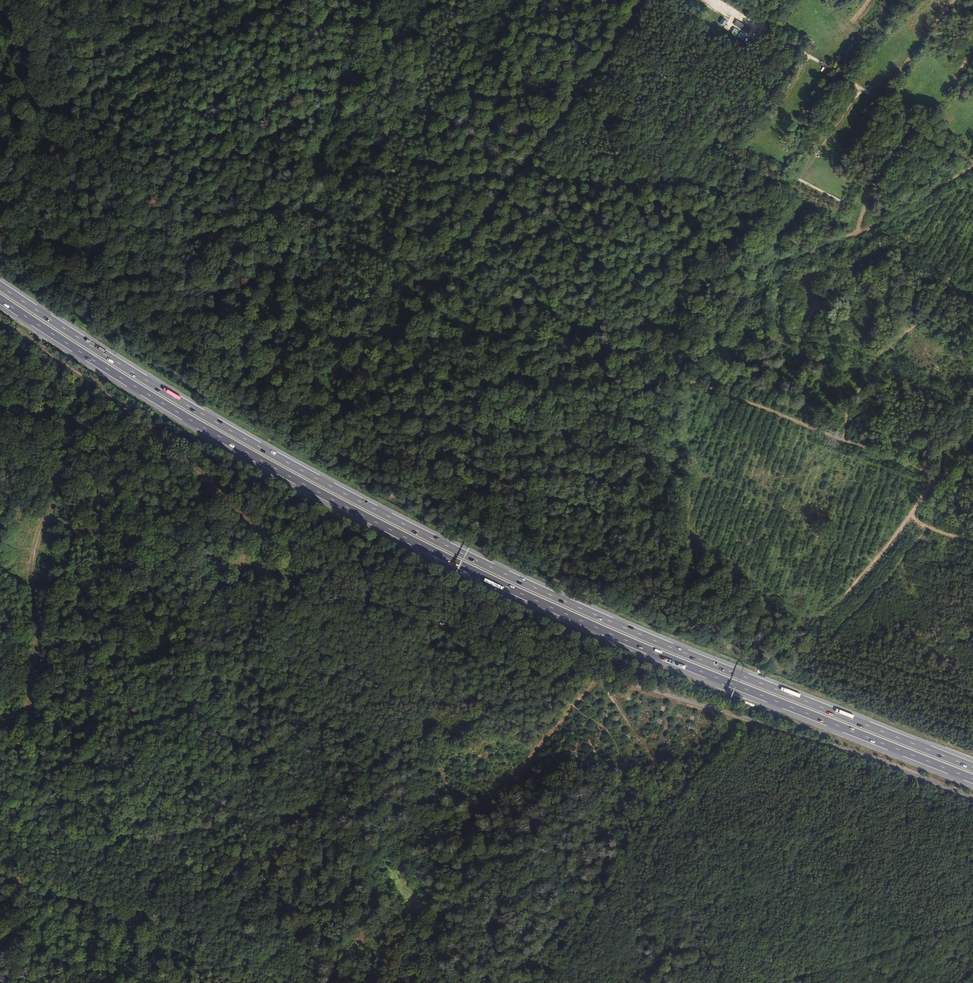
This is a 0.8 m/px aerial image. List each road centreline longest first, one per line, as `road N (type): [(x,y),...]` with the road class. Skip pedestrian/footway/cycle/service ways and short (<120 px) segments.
road 1 (motorway): [(972,767),(453,549),(201,413),(0,284)]
road 2 (motorway): [(0,299),(187,418),(461,565),(659,655),(972,779)]
road 3 (track): [(645,0),(316,447)]
road 4 (track): [(335,596),(266,546),(86,376),(0,319)]
road 5 (track): [(734,717),(543,982)]
road 6 (track): [(712,0),(972,160)]
road 7 (track): [(603,685),(335,596)]
road 8 (track): [(972,800),(734,717)]
road 9 (track): [(734,717),(603,685)]

